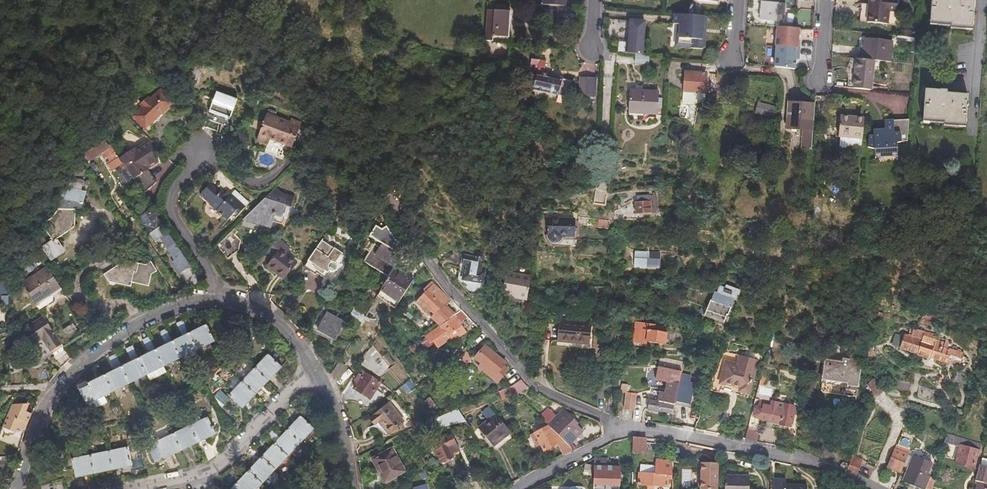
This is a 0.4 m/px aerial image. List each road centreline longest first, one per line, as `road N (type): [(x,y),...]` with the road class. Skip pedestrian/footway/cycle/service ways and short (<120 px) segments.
road 1 (residential): [(16,488),(26,446),(58,387),(120,332),(207,292),(248,296),(289,328),(316,376)]
road 2 (residential): [(610,428),(793,458),(870,488)]
road 3 (residential): [(430,267),(526,379),(610,428)]
road 4 (residential): [(316,376),(266,412),(215,468),(124,488)]

